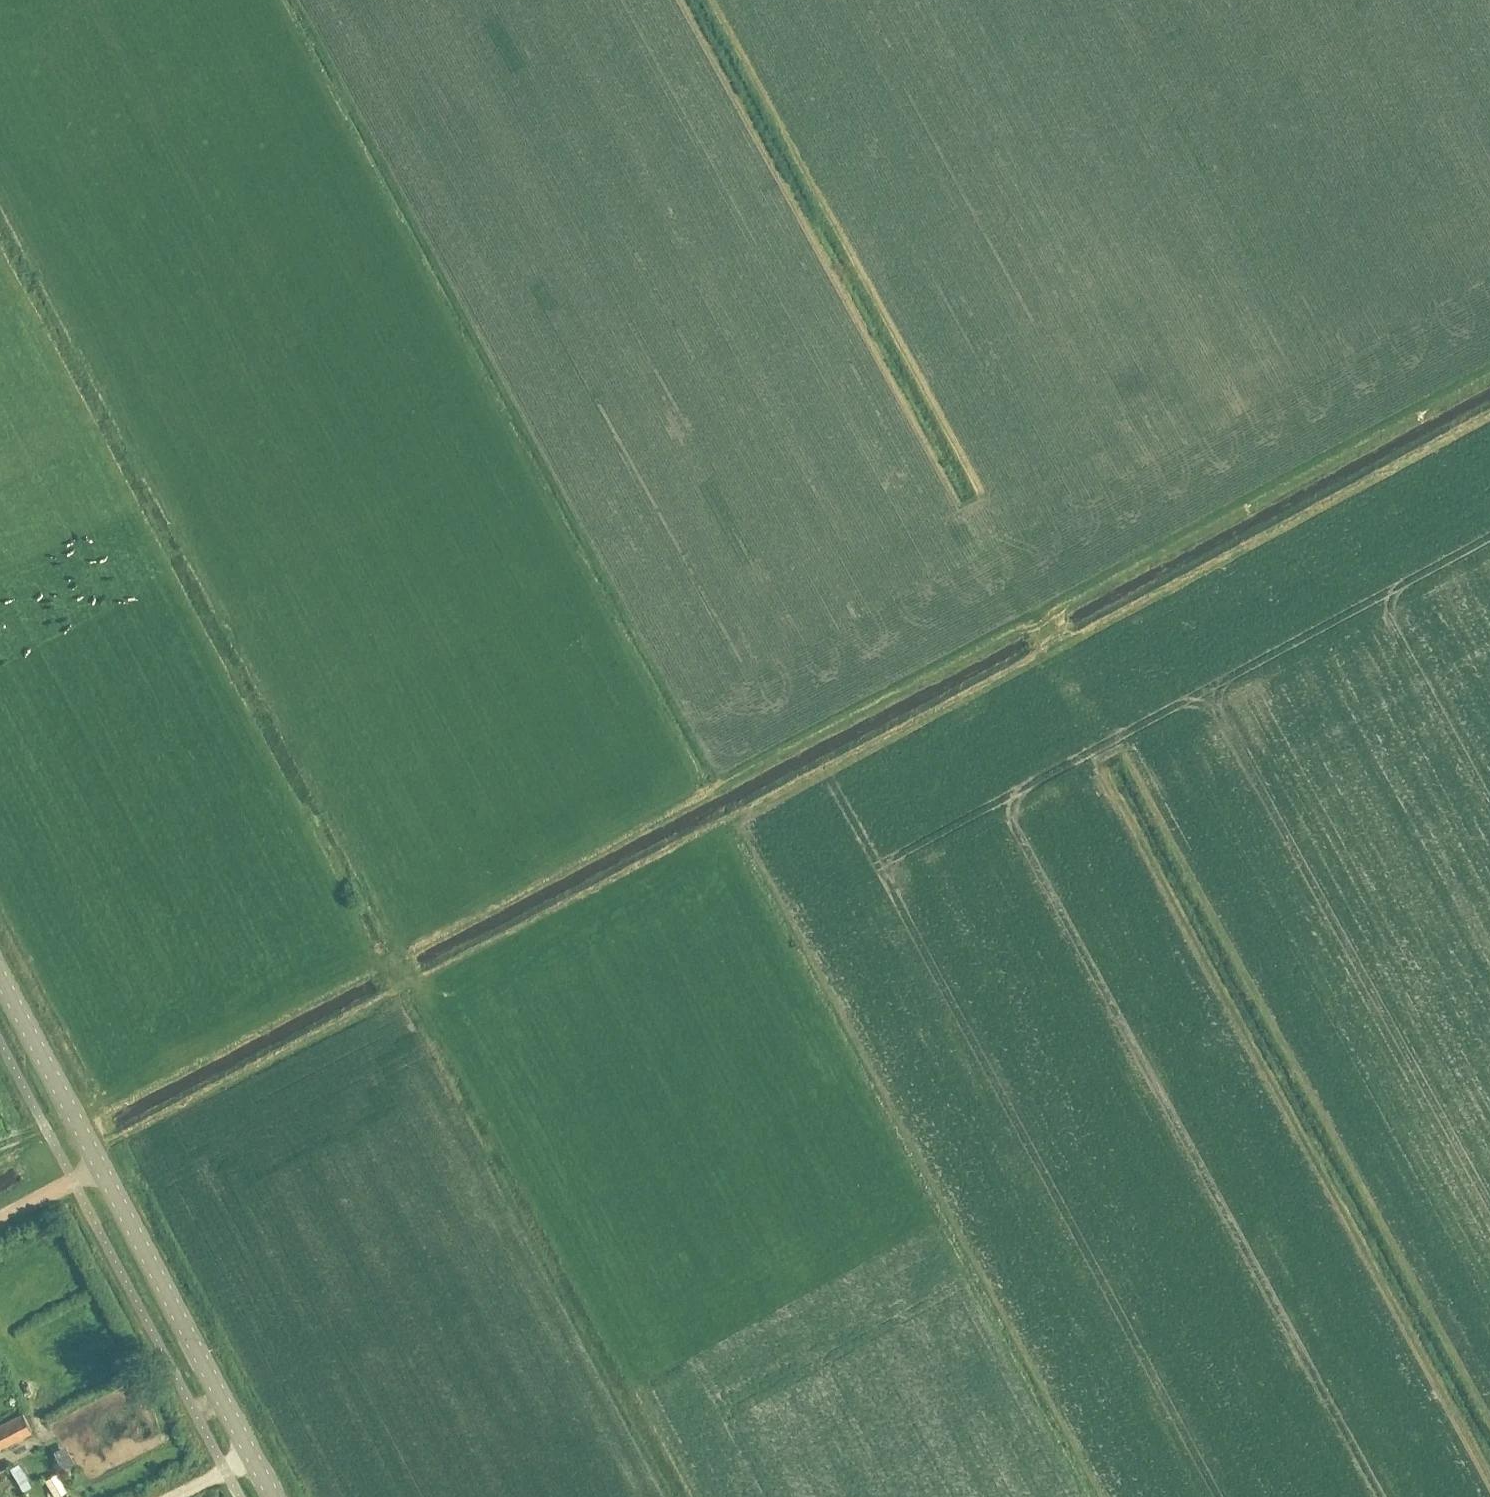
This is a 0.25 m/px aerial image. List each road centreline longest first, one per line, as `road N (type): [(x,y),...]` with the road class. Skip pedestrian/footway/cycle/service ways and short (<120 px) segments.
road 1 (tertiary): [(274,1496),(0,980)]

